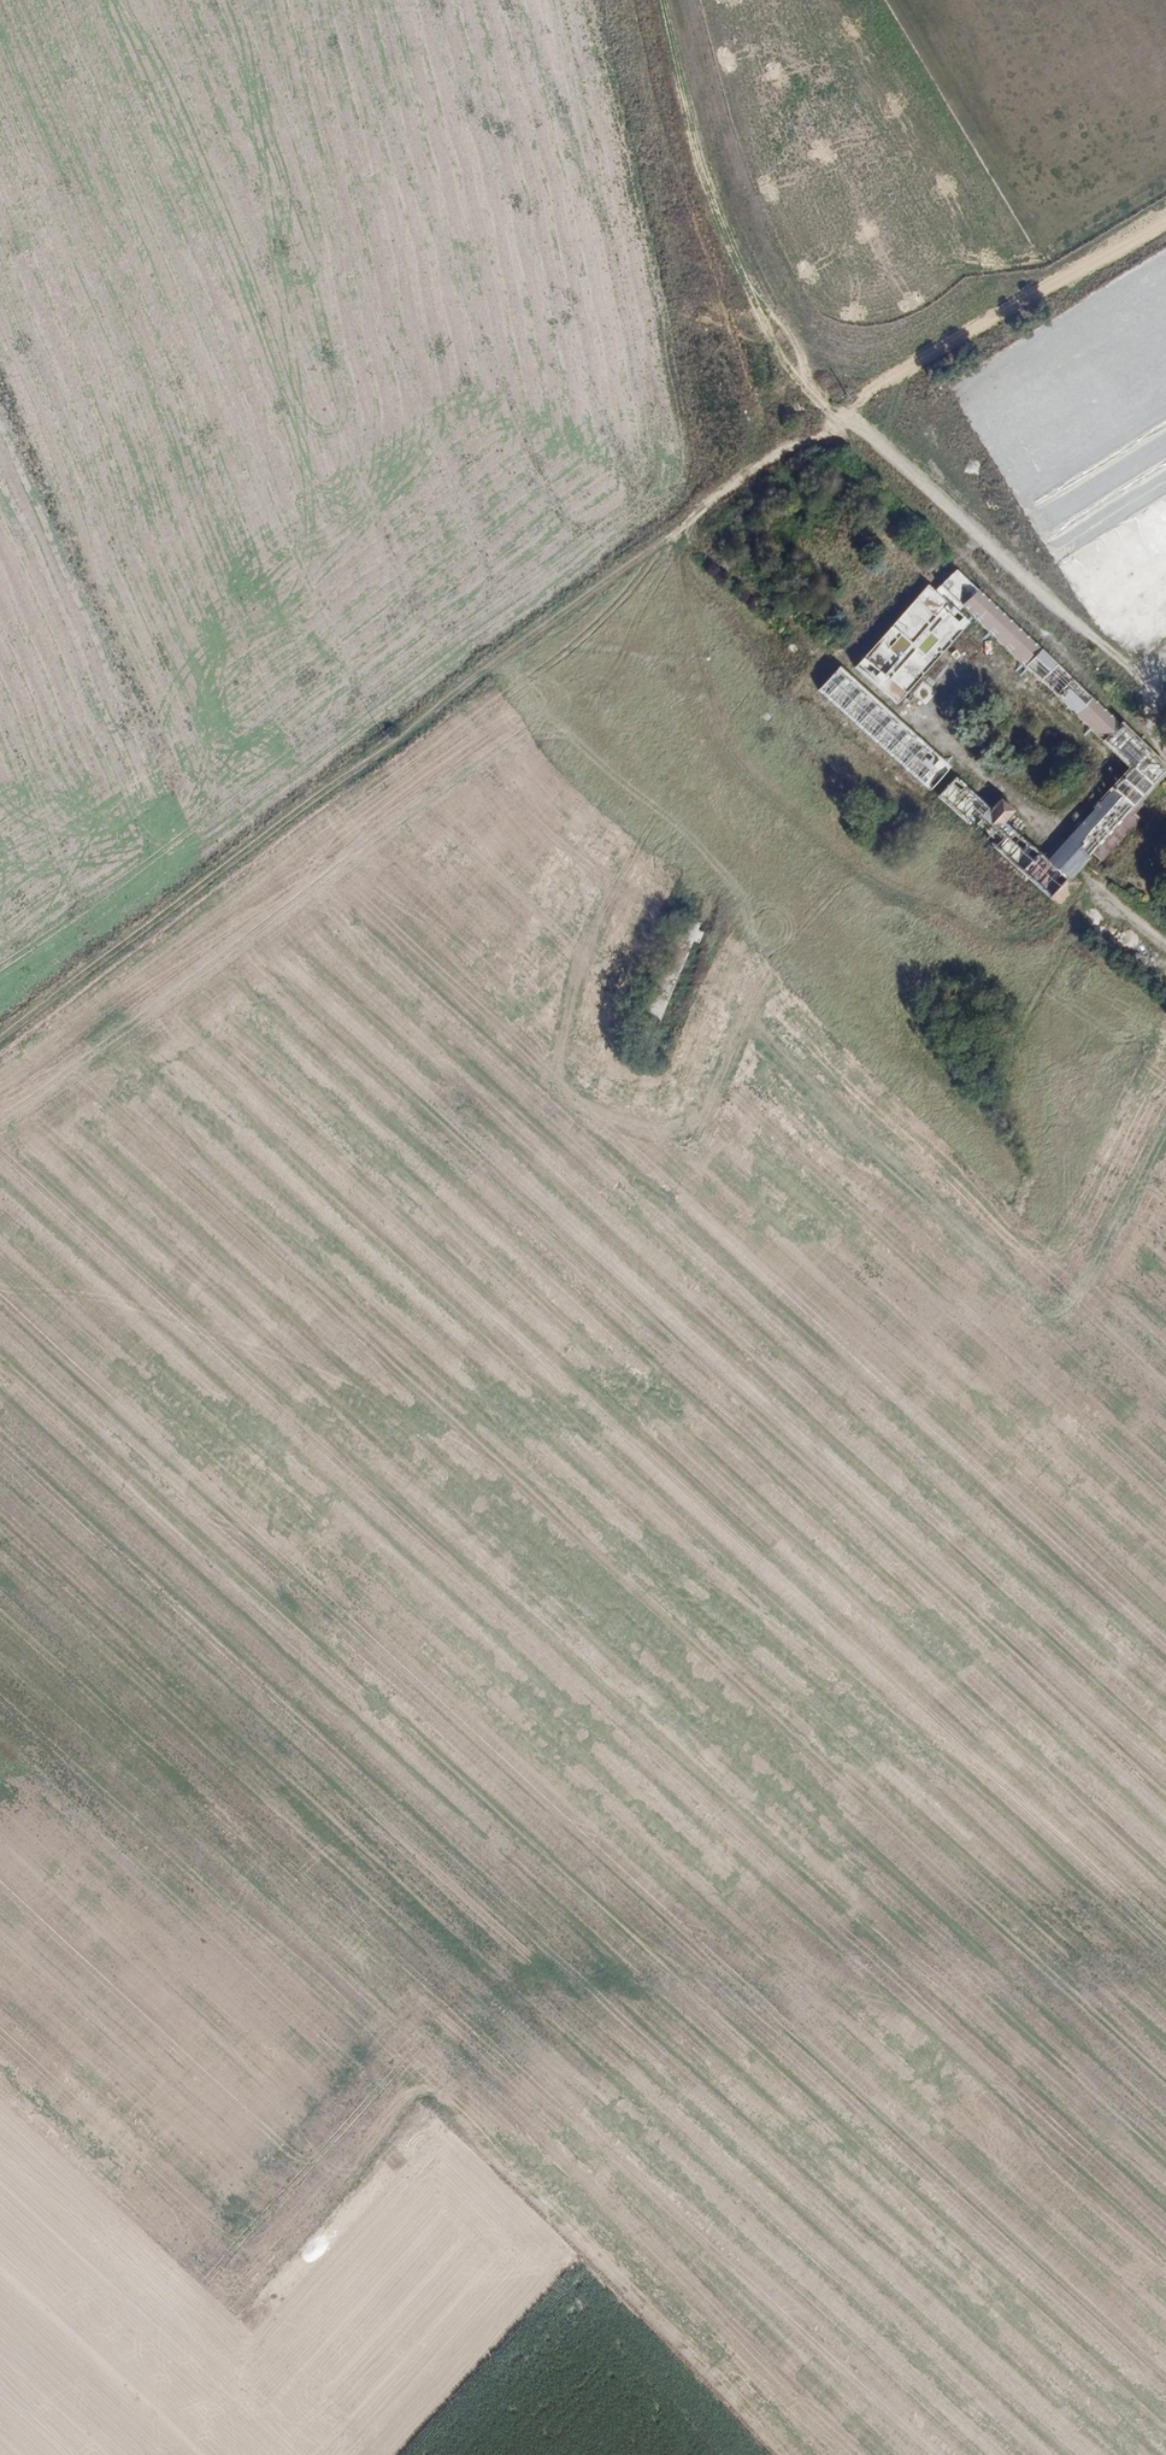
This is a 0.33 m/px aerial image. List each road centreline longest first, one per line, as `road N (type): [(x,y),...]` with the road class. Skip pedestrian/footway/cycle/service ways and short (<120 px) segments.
road 1 (track): [(0,1035),(834,428),(912,359),(1165,207)]
road 2 (track): [(662,0),(721,221),(803,358),(834,428),(1165,751)]

